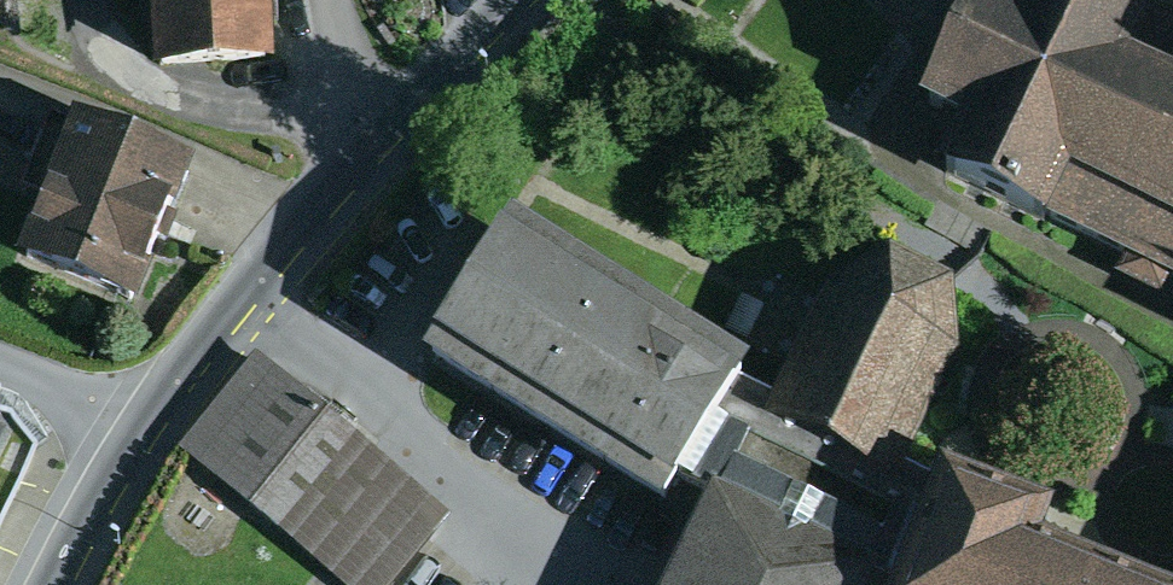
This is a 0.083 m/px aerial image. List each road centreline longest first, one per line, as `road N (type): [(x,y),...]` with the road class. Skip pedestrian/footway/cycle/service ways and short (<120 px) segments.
road 1 (residential): [(513,0),(272,247),(136,421)]
road 2 (residential): [(136,421),(44,584)]
road 3 (residential): [(136,421),(0,363)]

